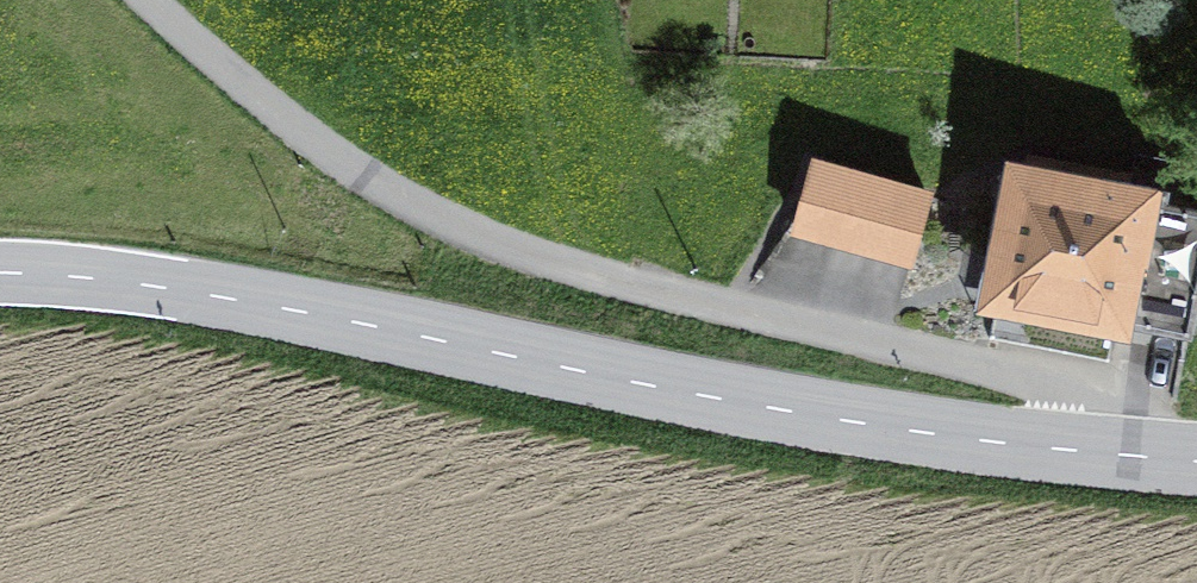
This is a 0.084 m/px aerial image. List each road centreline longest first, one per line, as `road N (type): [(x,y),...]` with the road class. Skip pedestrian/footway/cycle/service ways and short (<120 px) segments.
road 1 (tertiary): [(0,272),(165,287),(703,396),(1095,451)]
road 2 (unclassified): [(1095,451),(1078,408),(1051,383),(645,287),(442,216),(306,135),(141,0)]

